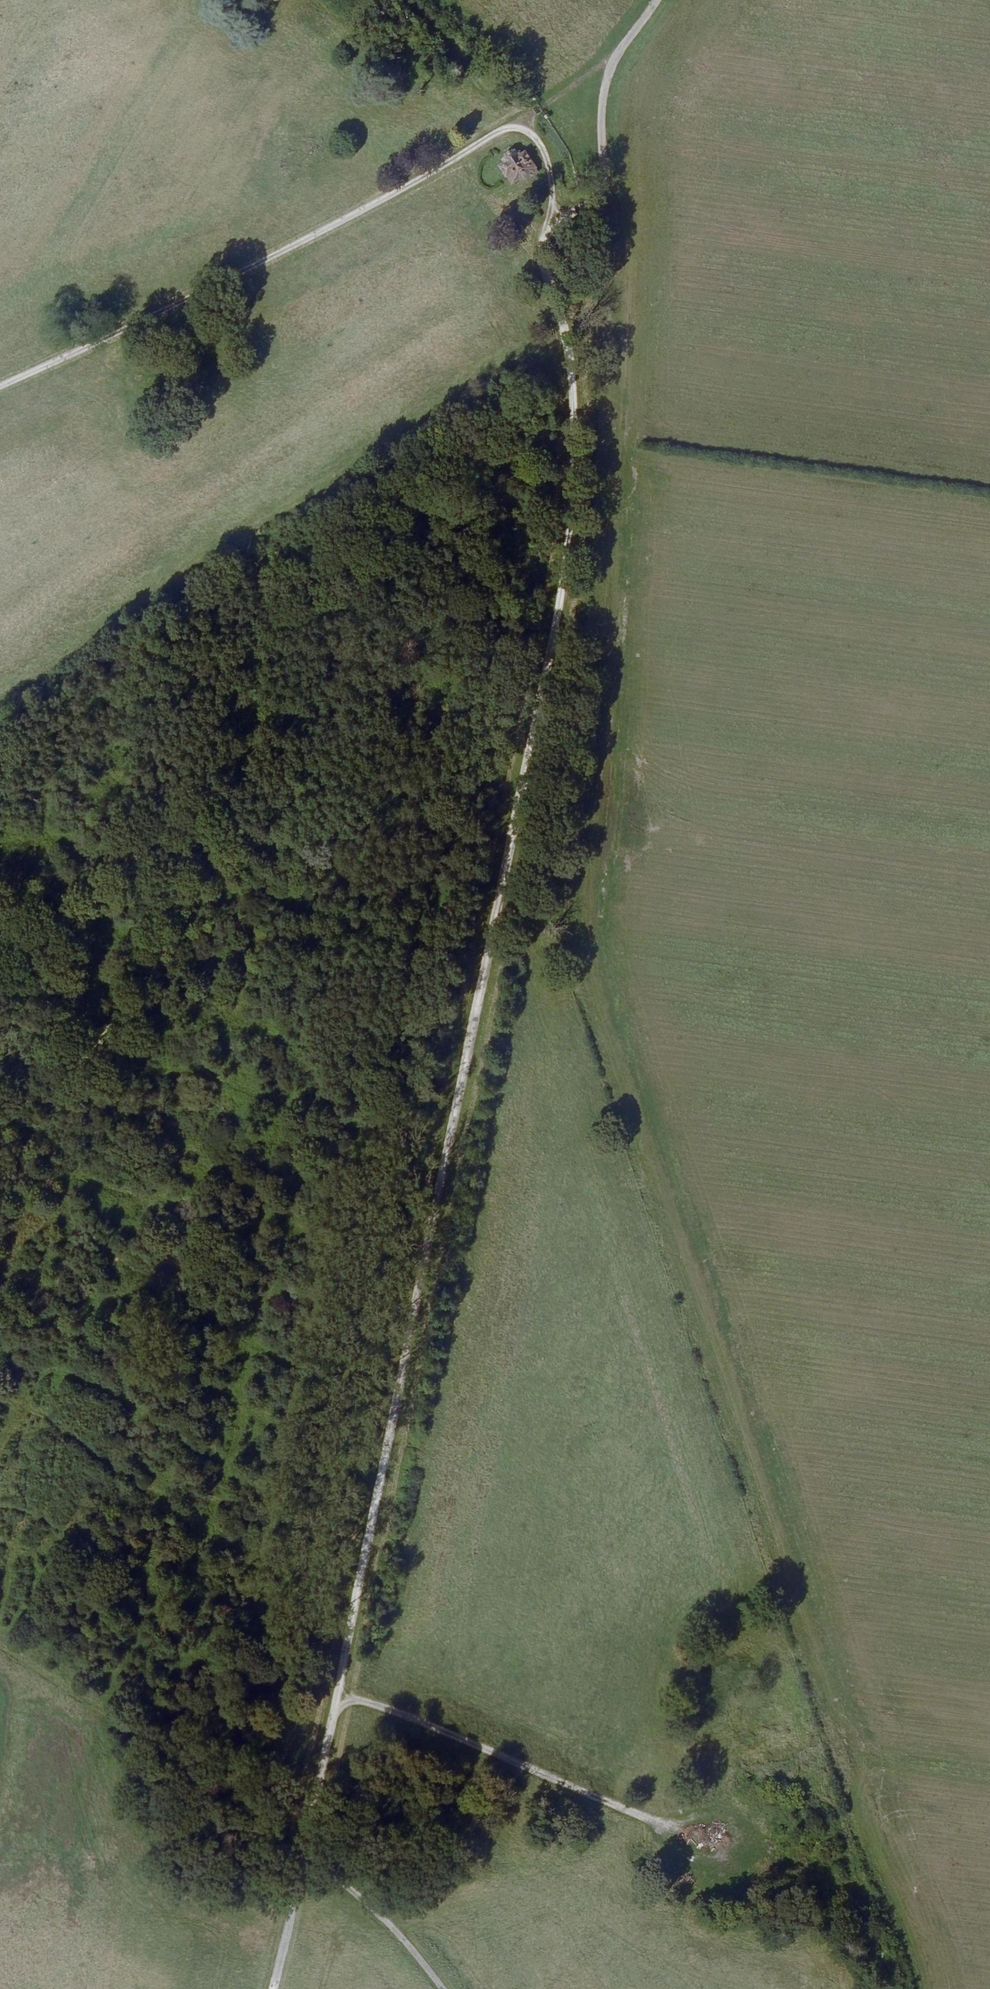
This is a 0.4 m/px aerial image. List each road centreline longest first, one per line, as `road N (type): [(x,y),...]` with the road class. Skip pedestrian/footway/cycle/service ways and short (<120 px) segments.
road 1 (unclassified): [(301,1856),(561,581),(569,377),(537,259),(549,184),(520,120)]
road 2 (track): [(332,1707),(350,1700),(375,1707),(726,1856),(768,1857),(782,1832),(768,1813),(742,1807),(662,1824)]
road 3 (unclassified): [(520,120),(267,258),(0,386)]
road 4 (unclassified): [(437,1988),(376,1916),(301,1856)]
road 5 (track): [(601,170),(617,245),(607,336)]
road 6 (unclassified): [(270,1988),(301,1856)]
road 7 (unclassified): [(616,51),(600,97),(601,170)]

